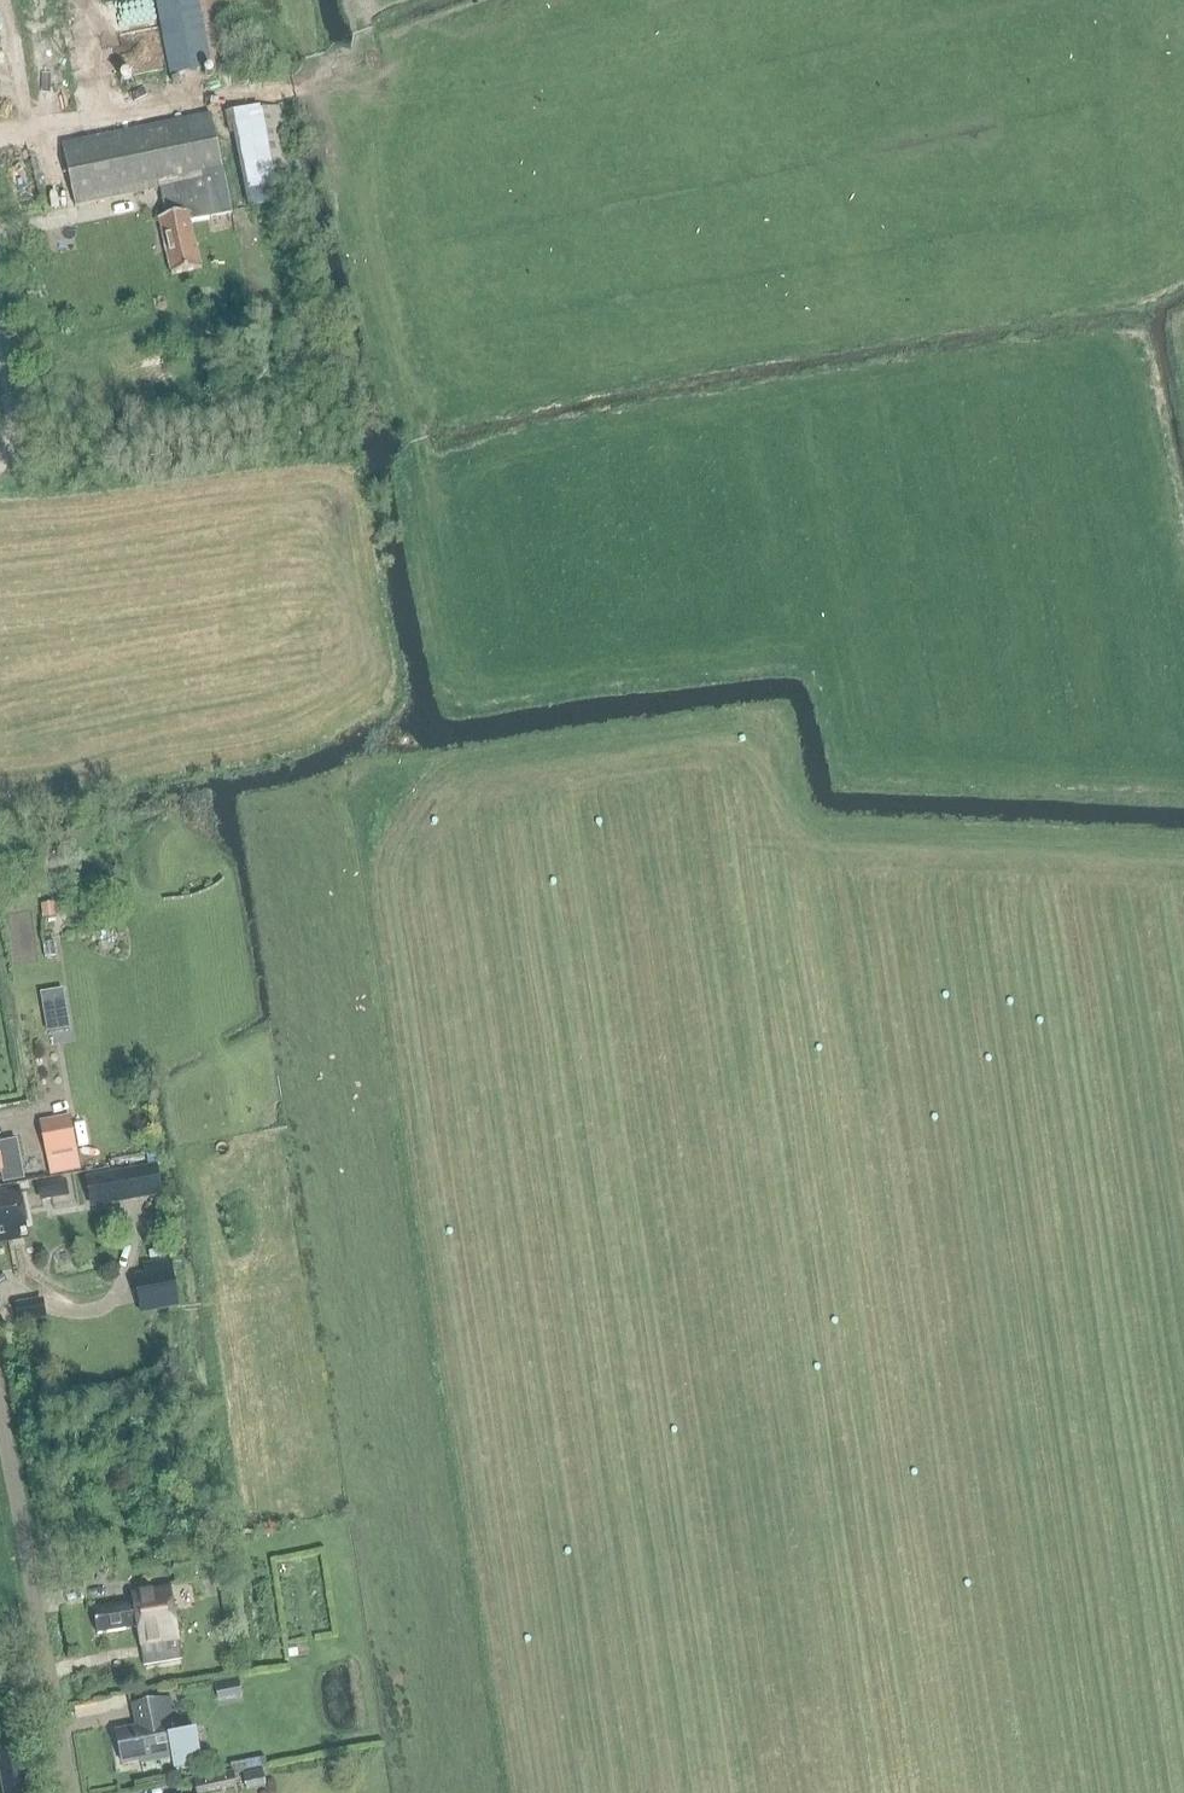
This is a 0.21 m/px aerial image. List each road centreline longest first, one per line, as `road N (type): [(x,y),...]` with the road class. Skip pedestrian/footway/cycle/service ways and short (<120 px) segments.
road 1 (unclassified): [(0,1425),(72,1792)]
road 2 (unclassified): [(0,464),(12,434),(0,335)]

